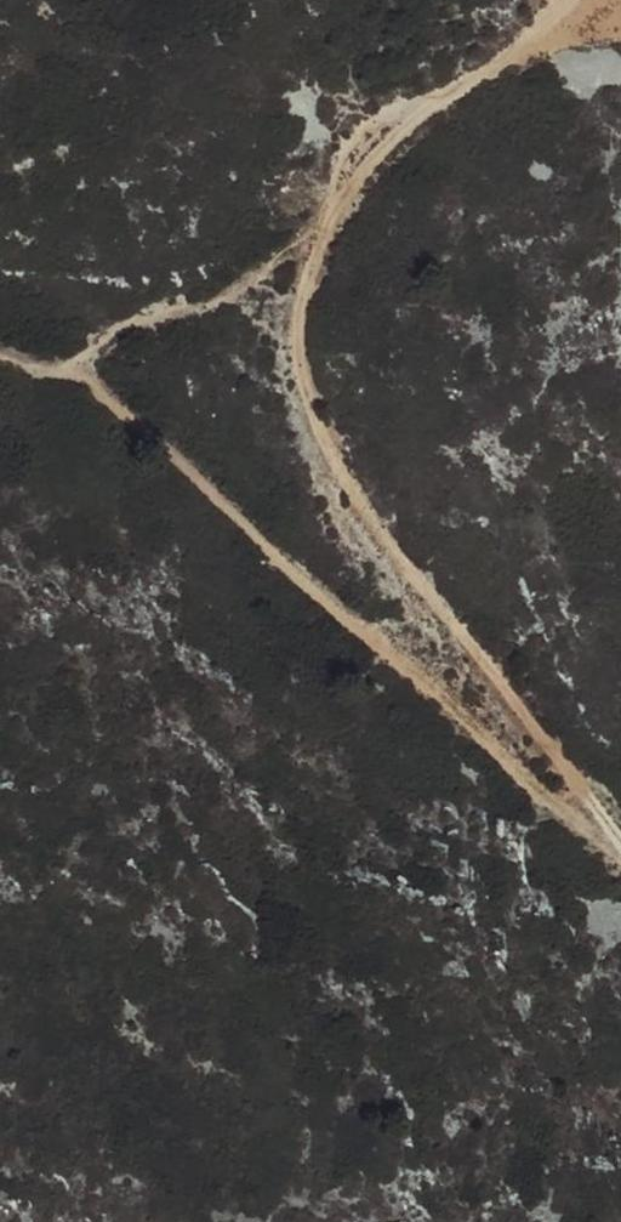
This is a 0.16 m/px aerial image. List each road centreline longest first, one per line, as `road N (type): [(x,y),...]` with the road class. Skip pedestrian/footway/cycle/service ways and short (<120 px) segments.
road 1 (track): [(557,0),(482,83),(359,149),(272,280),(282,342),(429,588),(620,843)]
road 2 (track): [(620,848),(71,362),(0,356)]
road 3 (track): [(71,362),(272,280)]

